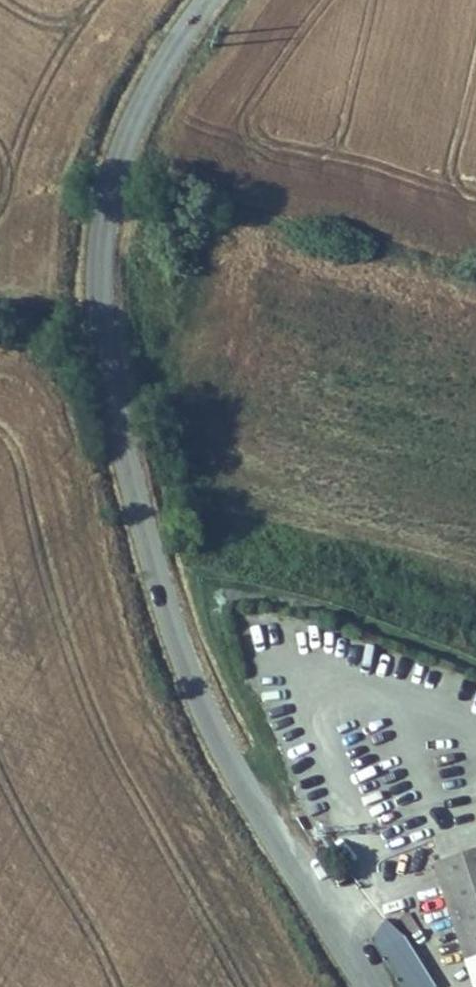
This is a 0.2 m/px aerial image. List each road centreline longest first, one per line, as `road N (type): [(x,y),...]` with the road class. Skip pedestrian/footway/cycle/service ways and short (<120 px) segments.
road 1 (tertiary): [(208,0),(165,64),(115,174),(101,231),(105,362),(150,556),(187,668),(258,812),(368,986)]

